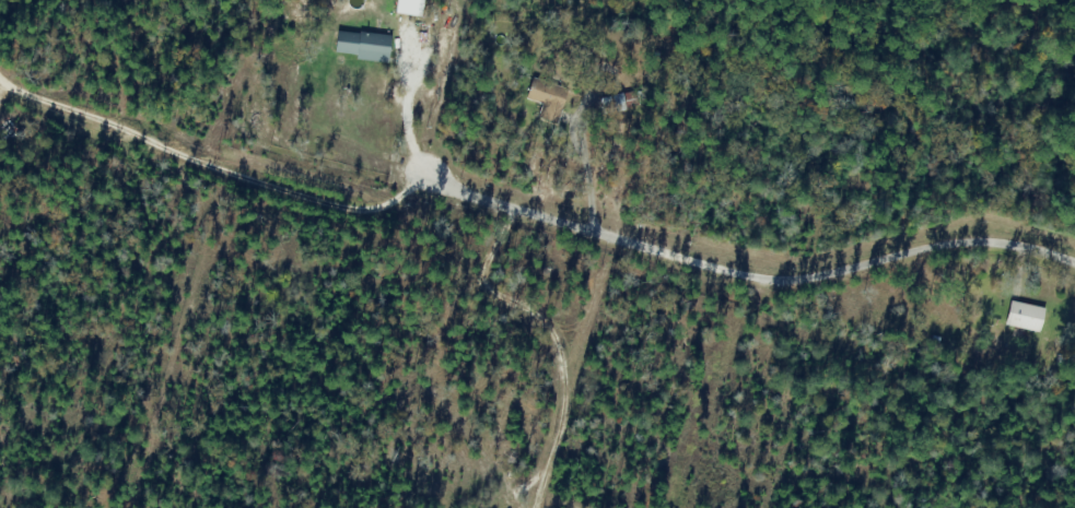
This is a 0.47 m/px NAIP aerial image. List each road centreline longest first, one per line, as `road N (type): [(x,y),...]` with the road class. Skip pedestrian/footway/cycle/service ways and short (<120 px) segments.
road 1 (residential): [(439,179),(689,264),(795,288),(977,237),(1074,264)]

